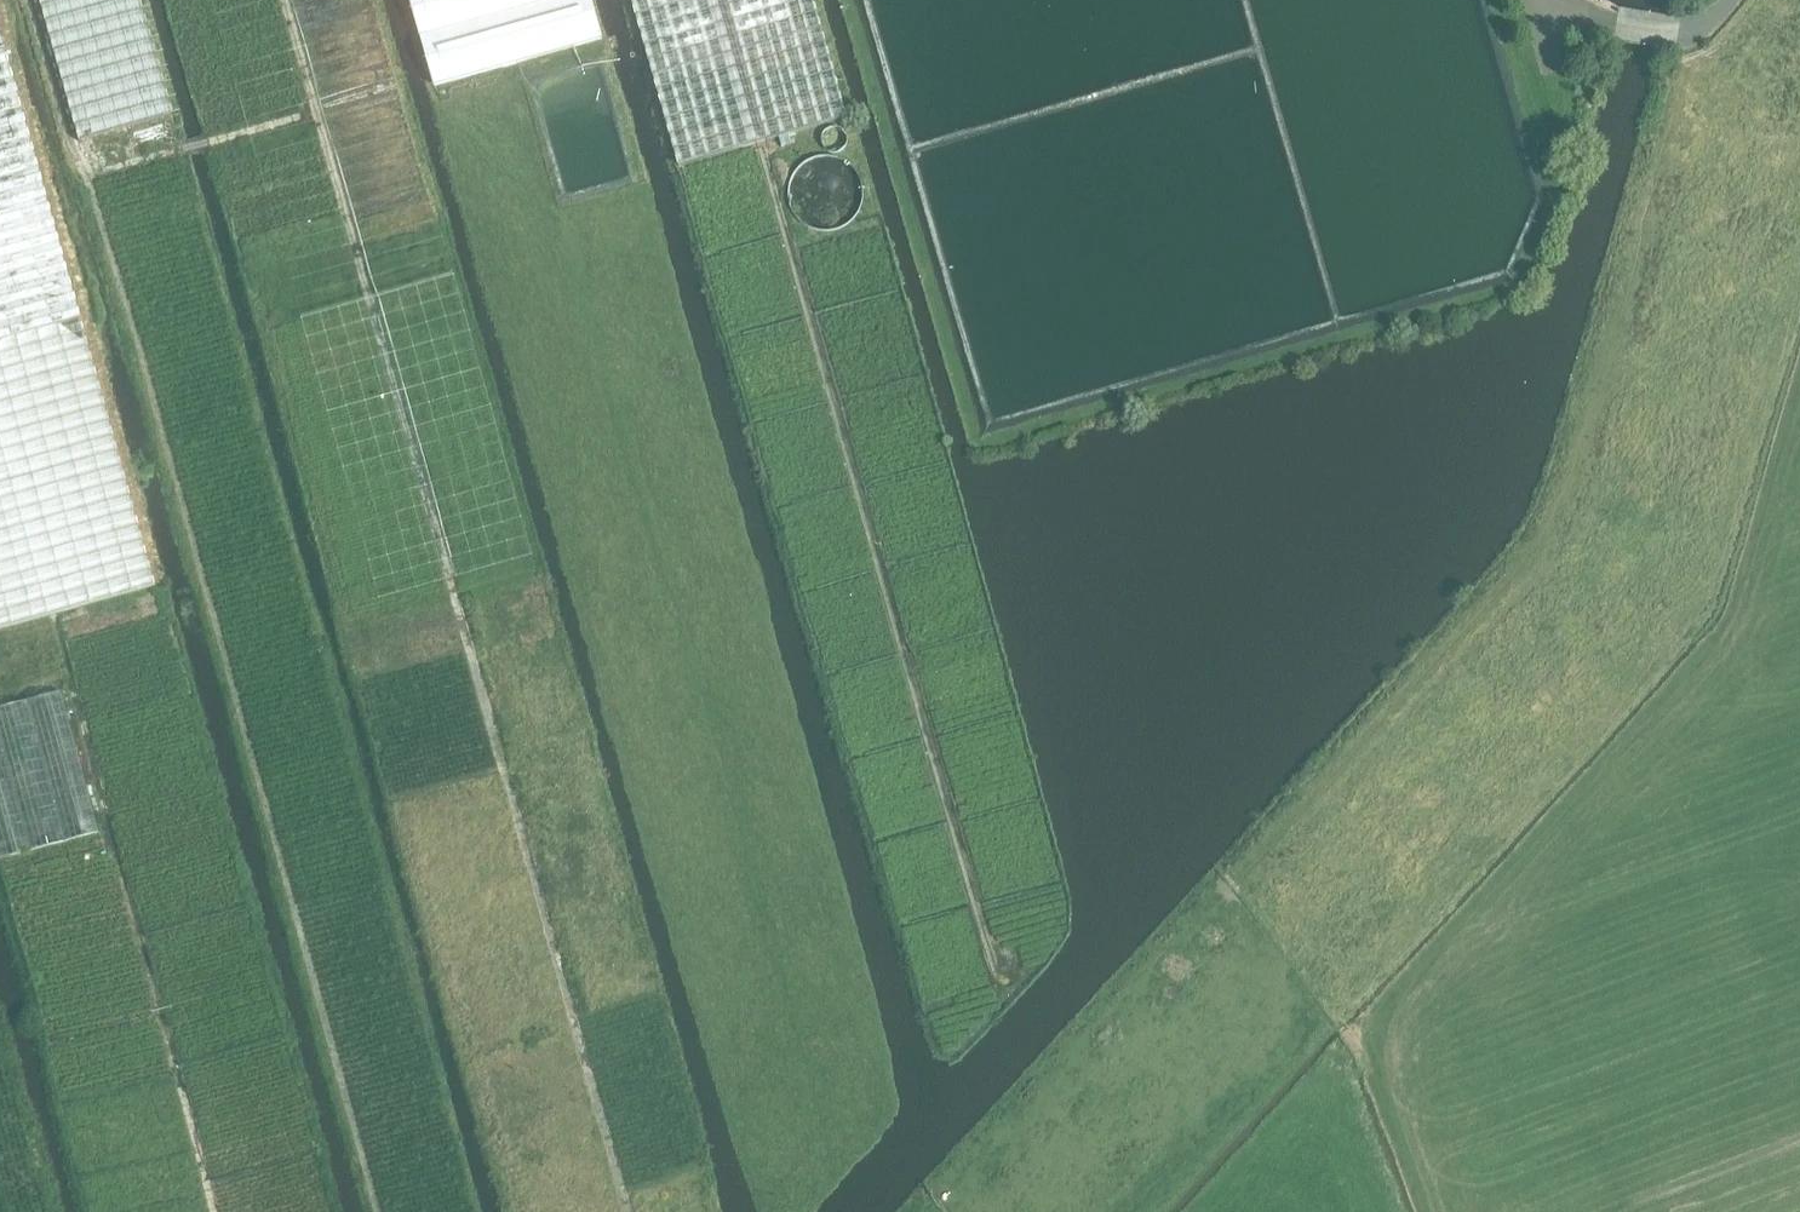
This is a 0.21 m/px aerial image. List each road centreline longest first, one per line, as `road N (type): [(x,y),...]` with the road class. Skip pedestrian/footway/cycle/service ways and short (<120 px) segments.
road 1 (track): [(285,0),(629,1211)]
road 2 (track): [(53,616),(214,1211)]

